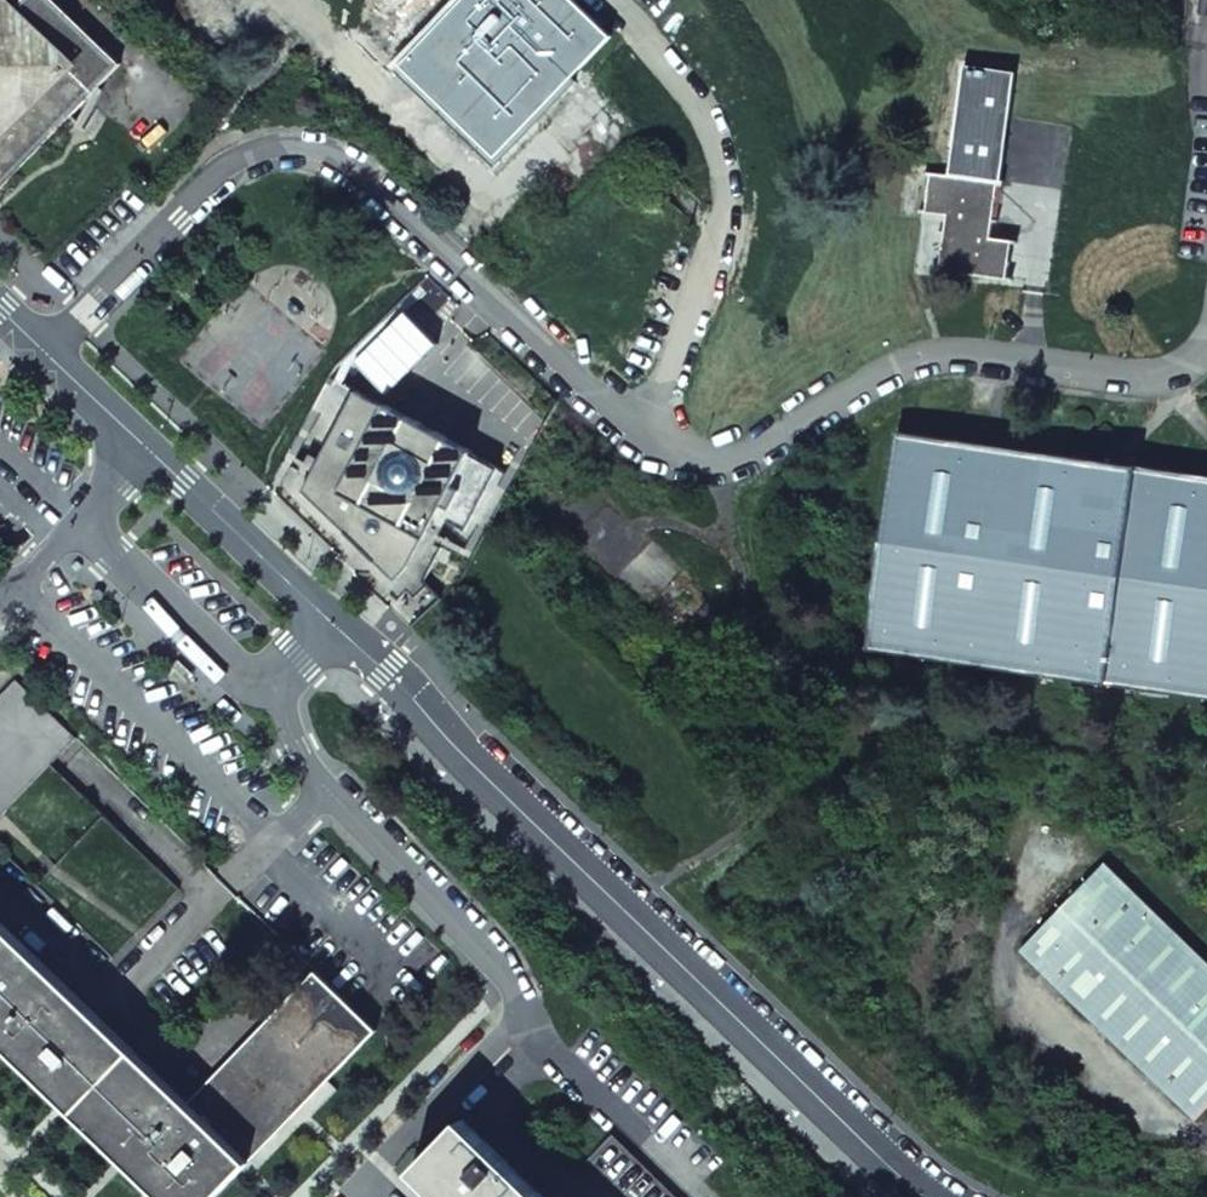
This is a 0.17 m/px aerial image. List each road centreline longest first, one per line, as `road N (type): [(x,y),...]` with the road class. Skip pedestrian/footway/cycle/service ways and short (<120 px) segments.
road 1 (residential): [(45,352),(238,160),(277,148),(344,165),(657,444),(690,463),(739,462),(895,372),(955,365),(1148,382),(1186,367),(1206,326)]
road 2 (residential): [(940,1196),(485,756),(150,452)]
road 3 (residential): [(150,452),(0,602)]
road 4 (residential): [(45,352),(150,452)]

